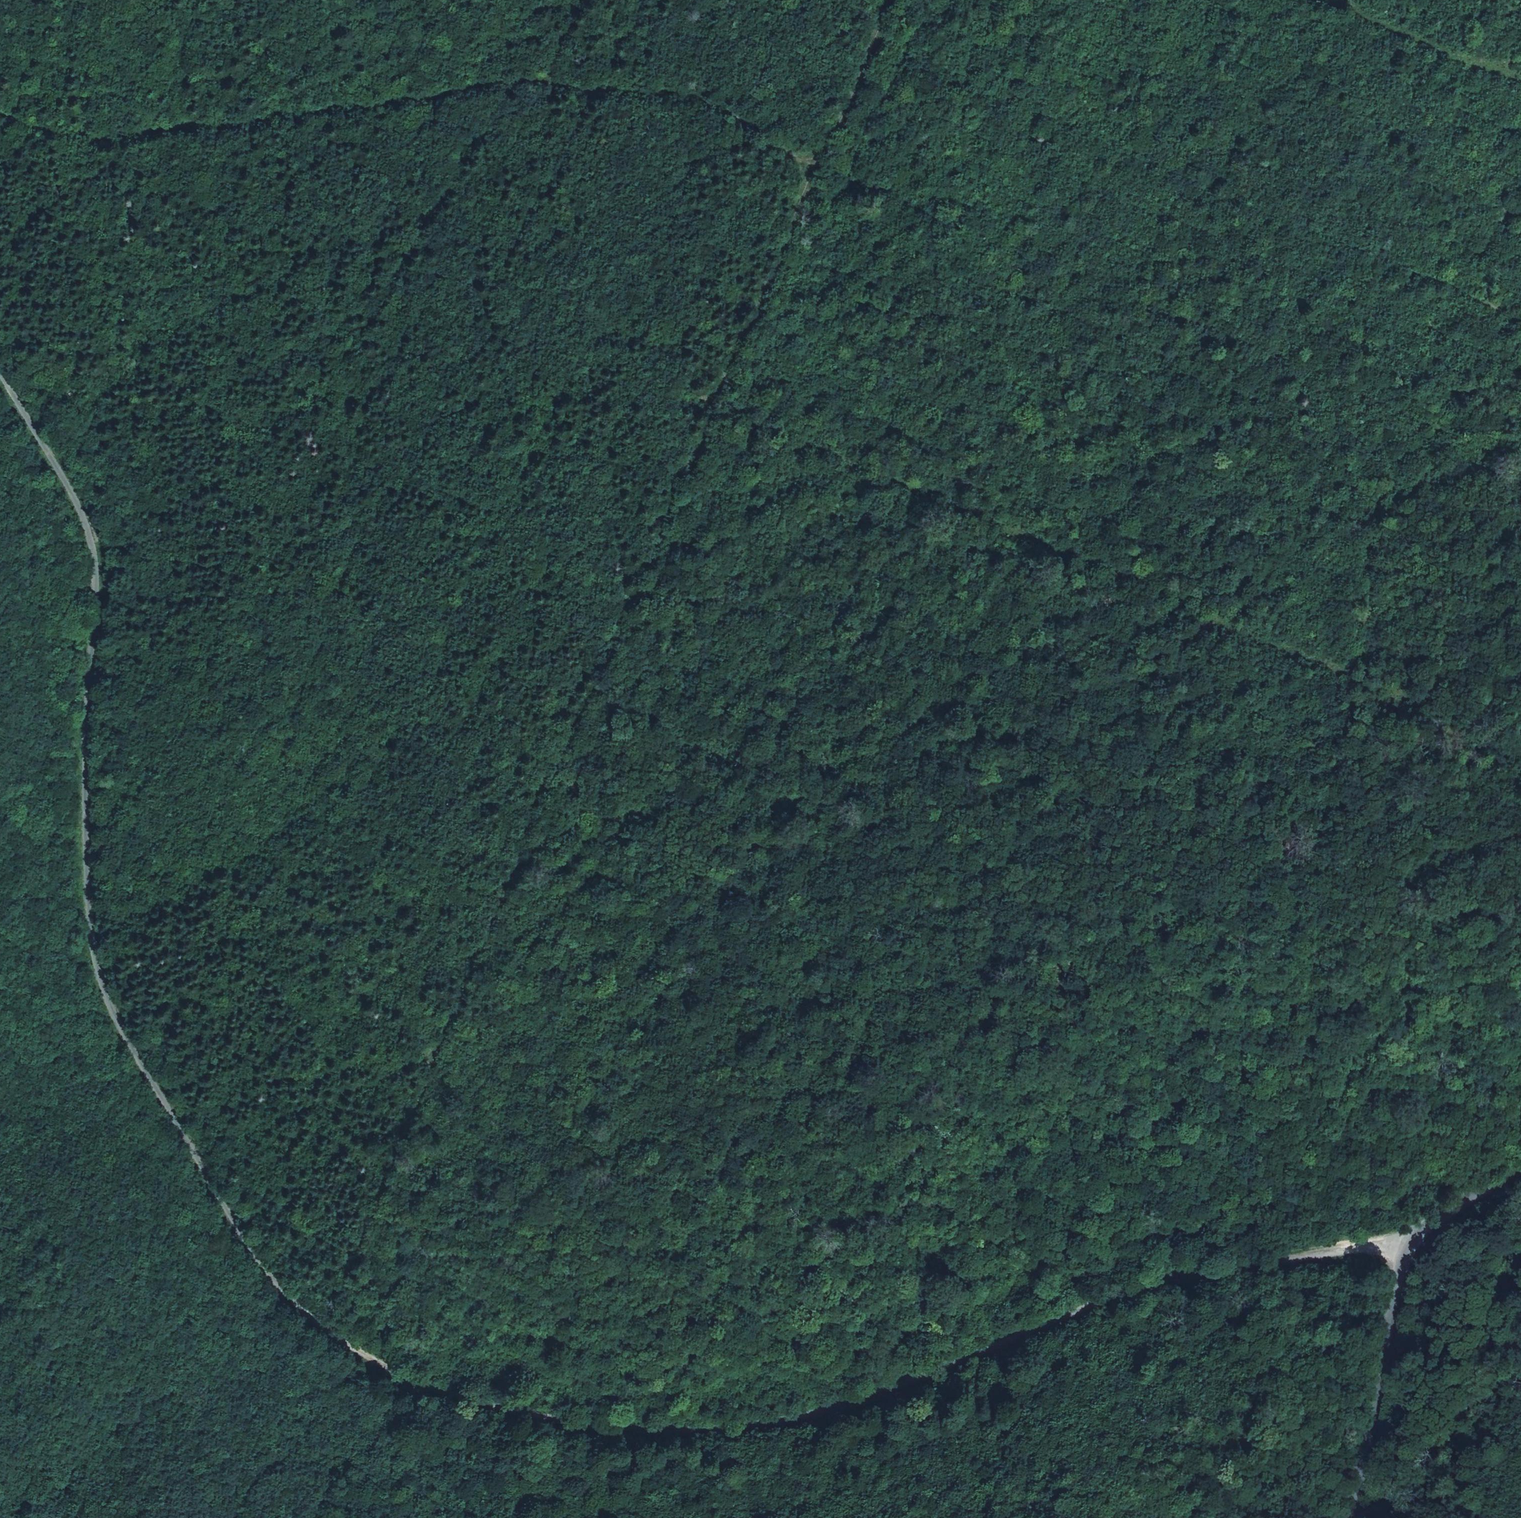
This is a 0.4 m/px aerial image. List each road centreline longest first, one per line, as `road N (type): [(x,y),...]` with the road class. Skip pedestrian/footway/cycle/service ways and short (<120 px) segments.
road 1 (track): [(1407,1249),(1387,1244),(1294,1255),(1187,1281),(1029,1330),(897,1396),(791,1427),(679,1438),(600,1434),(438,1395),(329,1334)]
road 2 (track): [(329,1334),(233,1229),(122,1029),(98,966),(82,759),(99,572),(89,530),(0,370)]
road 3 (tertiary): [(1343,1517),(1407,1249),(1520,1172)]

